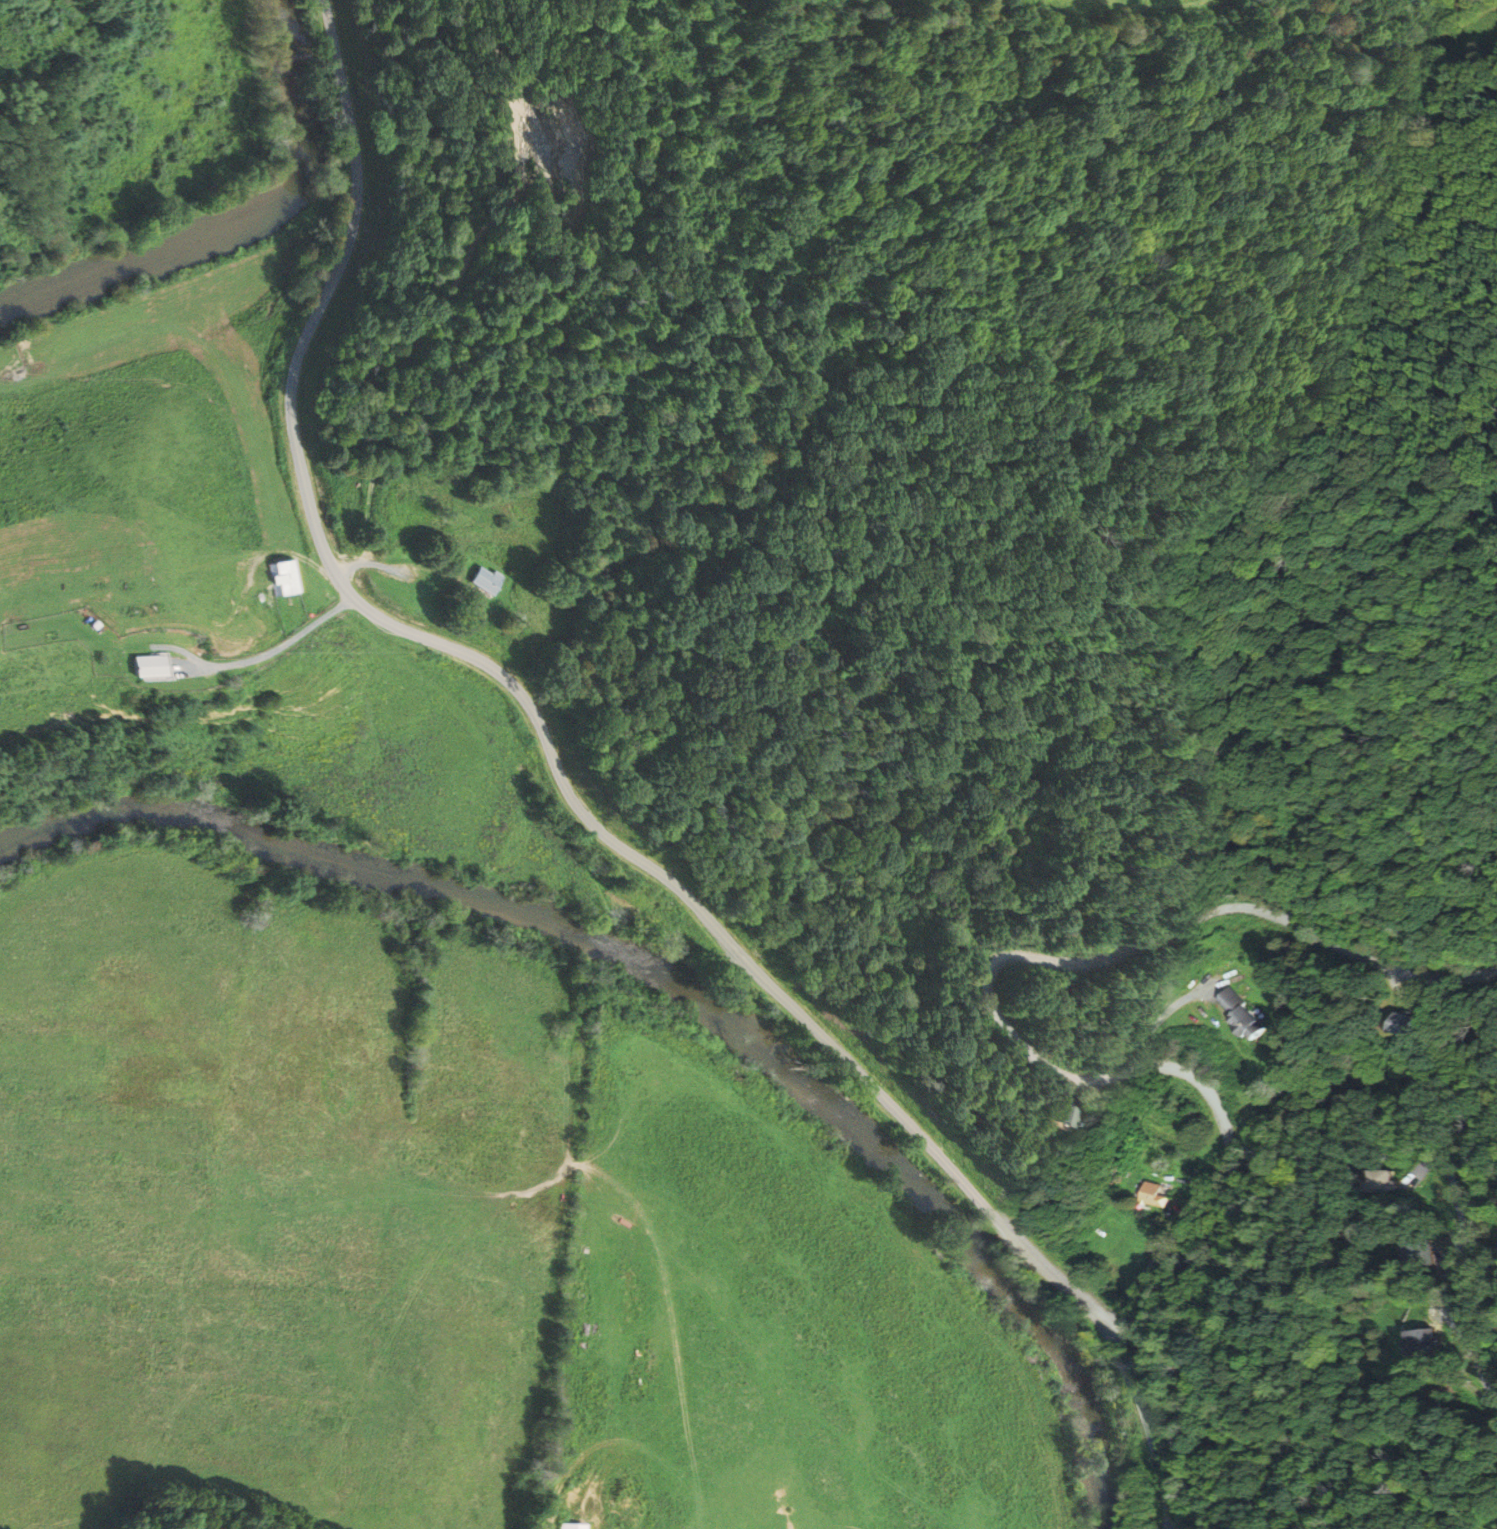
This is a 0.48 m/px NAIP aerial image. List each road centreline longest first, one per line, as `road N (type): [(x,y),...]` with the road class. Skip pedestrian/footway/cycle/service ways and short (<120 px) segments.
road 1 (tertiary): [(1183,1528),(1138,1392),(1092,1308),(1032,1256),(680,887),(587,817),(519,689),(493,666),(375,616),(334,569),(292,413),(302,352),(351,251),(361,199),(359,148),(327,0)]
road 2 (residential): [(1105,1325),(1120,1315),(1174,1231),(1212,1208),(1228,1164),(1225,1127),(1206,1088),(1179,1068),(1079,1079),(1037,1062),(991,1010),(987,982),(996,965),(1012,958),(1099,963),(1243,905),(1282,915),(1401,972),(1496,975)]
road 3 (track): [(368,563),(383,382),(397,350),(461,282),(478,222),(510,200),(523,171),(497,53)]
road 4 (residential): [(1496,1397),(1473,1340),(1462,1239)]

